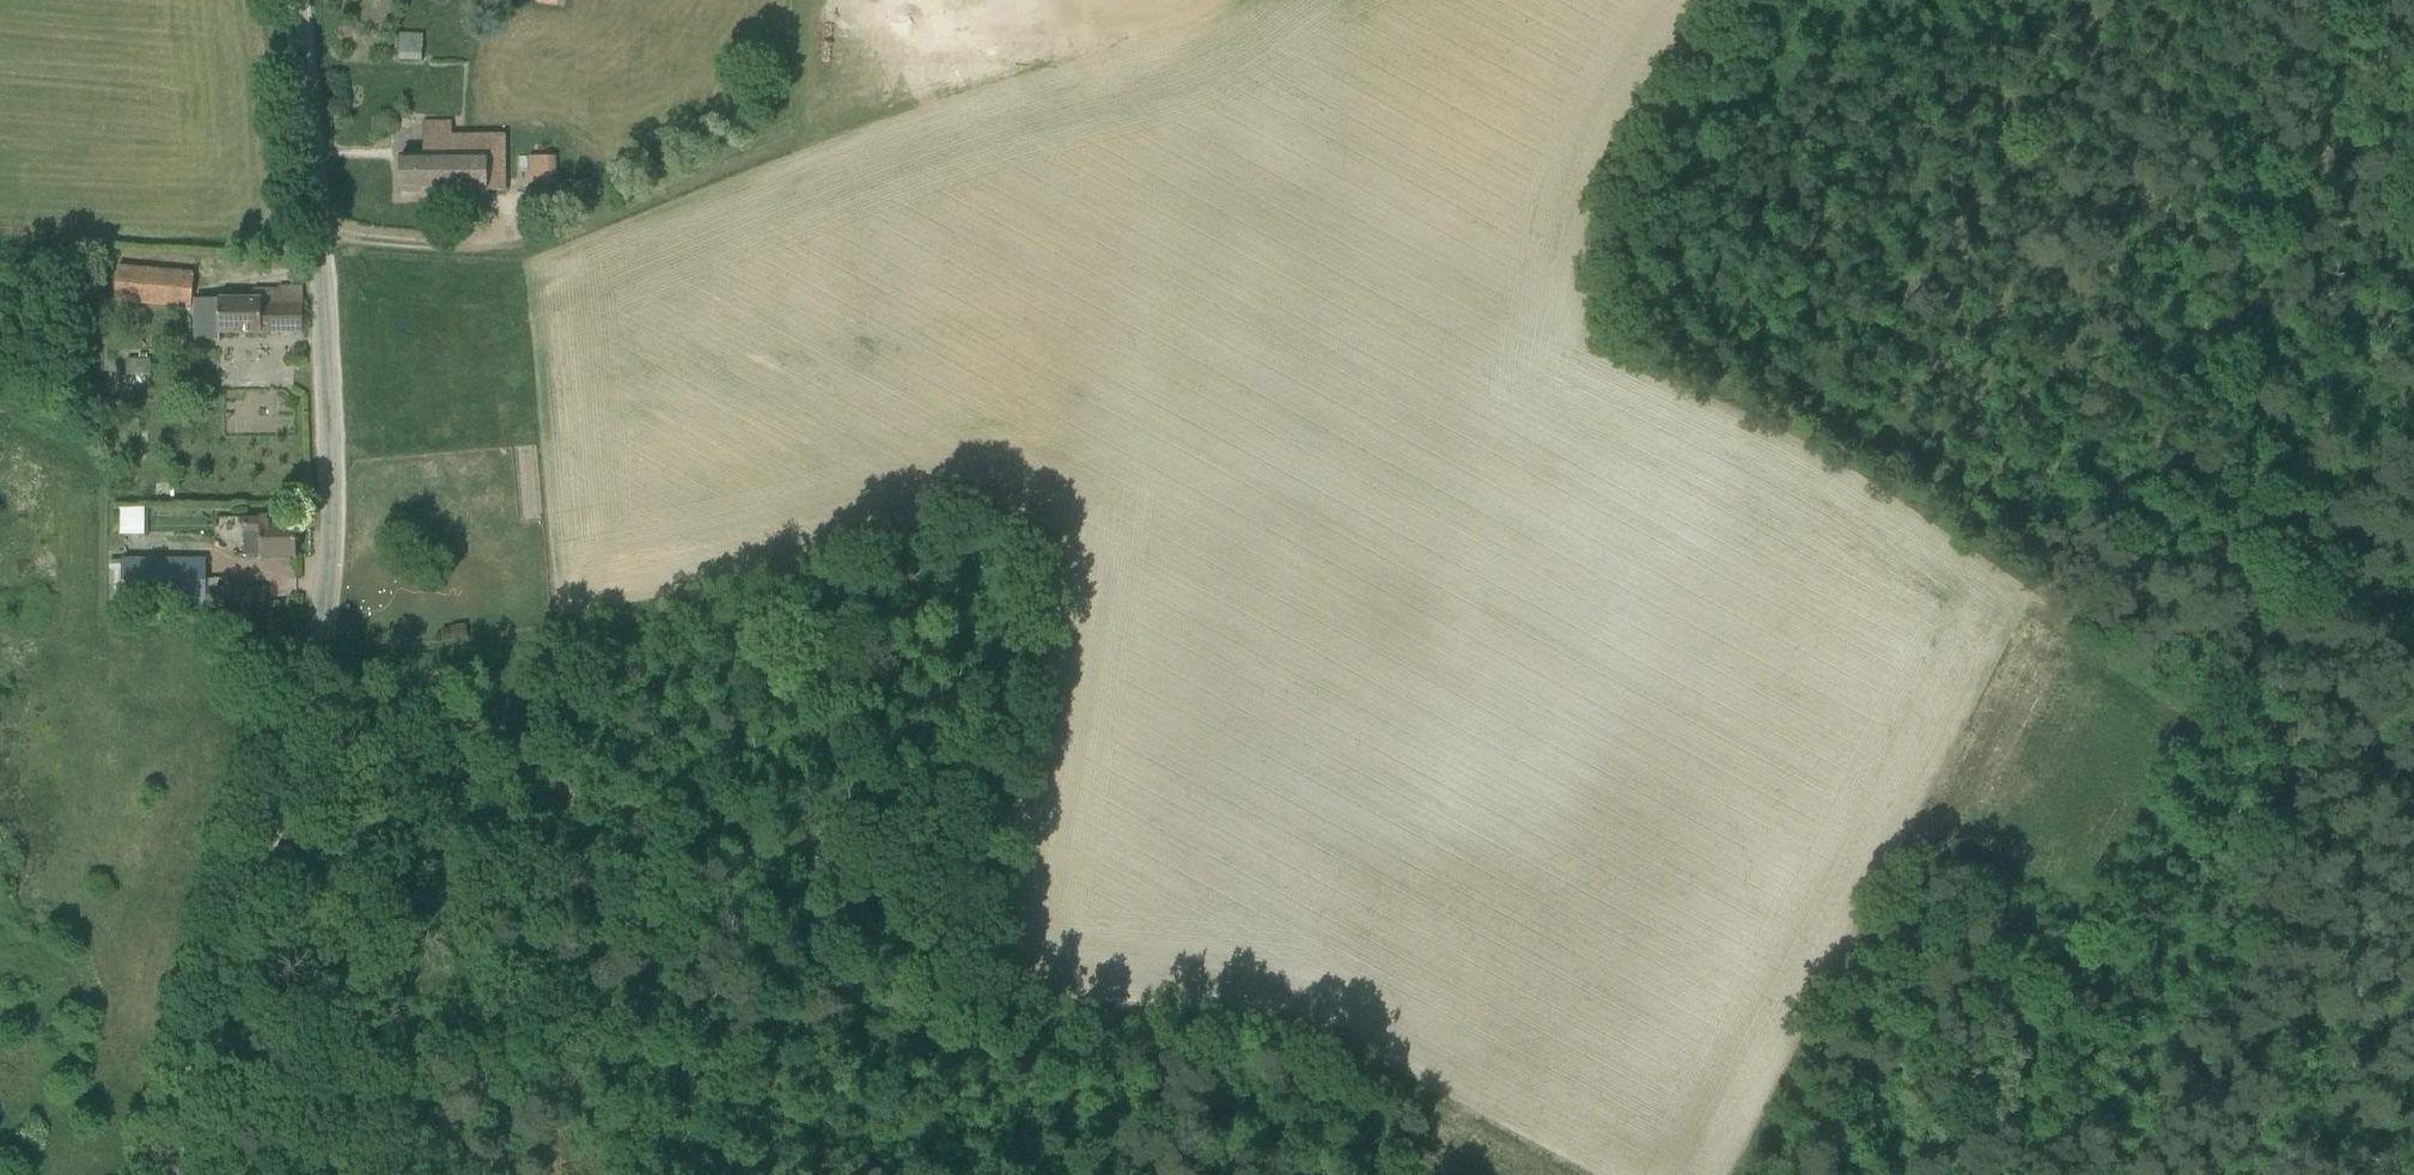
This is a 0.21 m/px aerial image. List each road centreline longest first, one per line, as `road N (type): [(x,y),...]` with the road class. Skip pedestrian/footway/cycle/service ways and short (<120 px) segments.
road 1 (unclassified): [(163,1174),(326,626),(331,503),(323,238),(298,0)]
road 2 (track): [(323,238),(513,246),(624,214),(782,148)]

